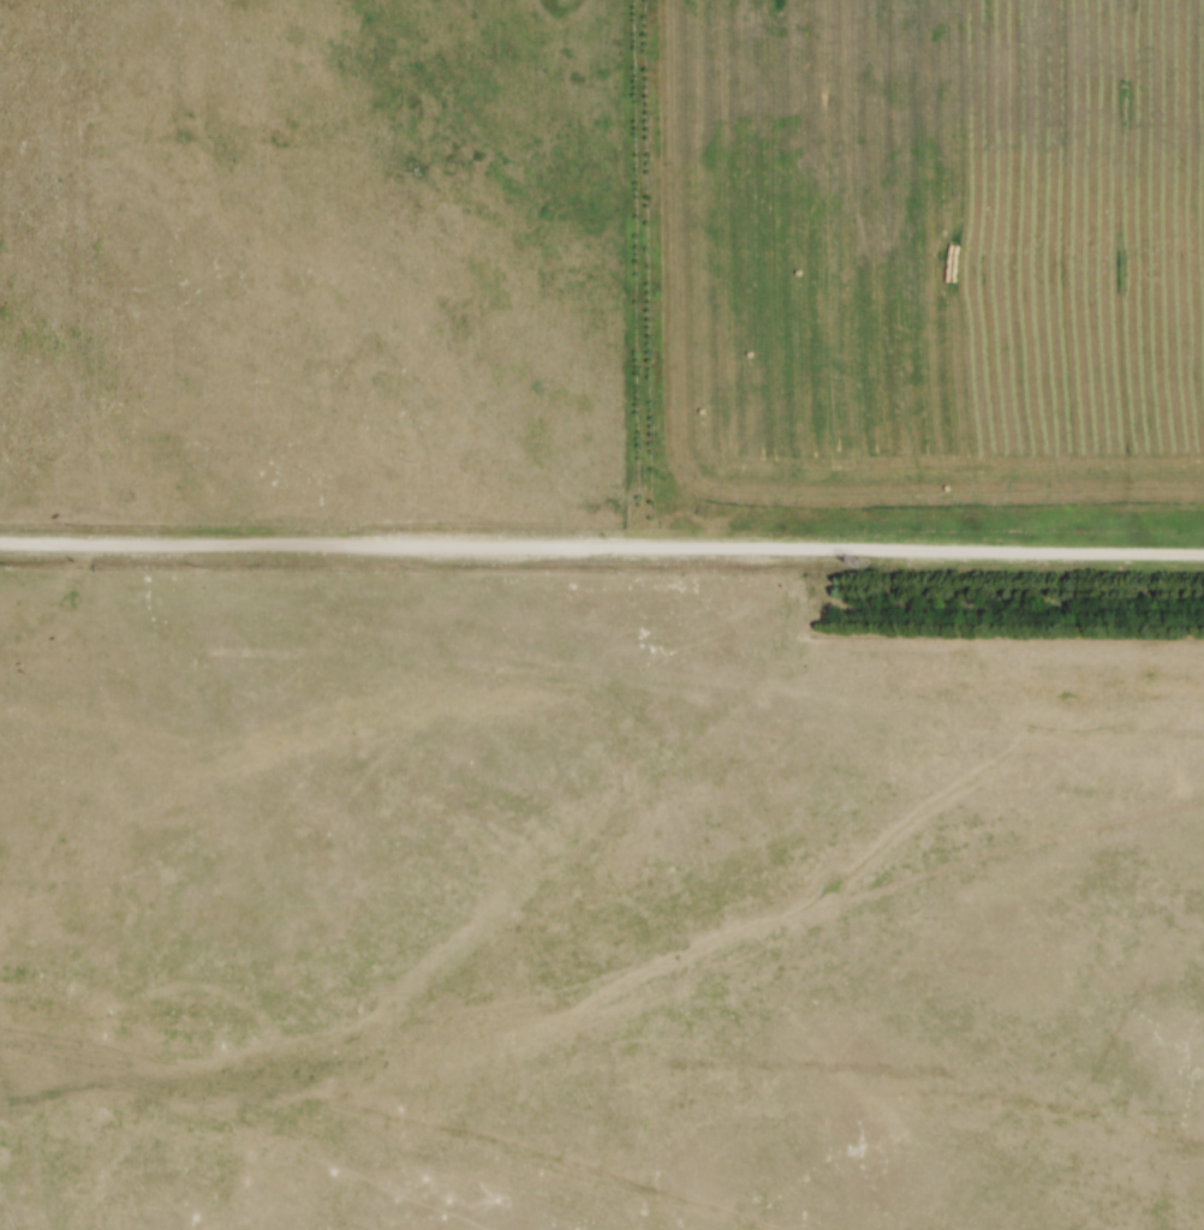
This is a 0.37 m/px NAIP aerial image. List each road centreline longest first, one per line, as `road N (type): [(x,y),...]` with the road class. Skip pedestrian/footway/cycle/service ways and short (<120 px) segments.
road 1 (residential): [(1203,552),(0,547)]

